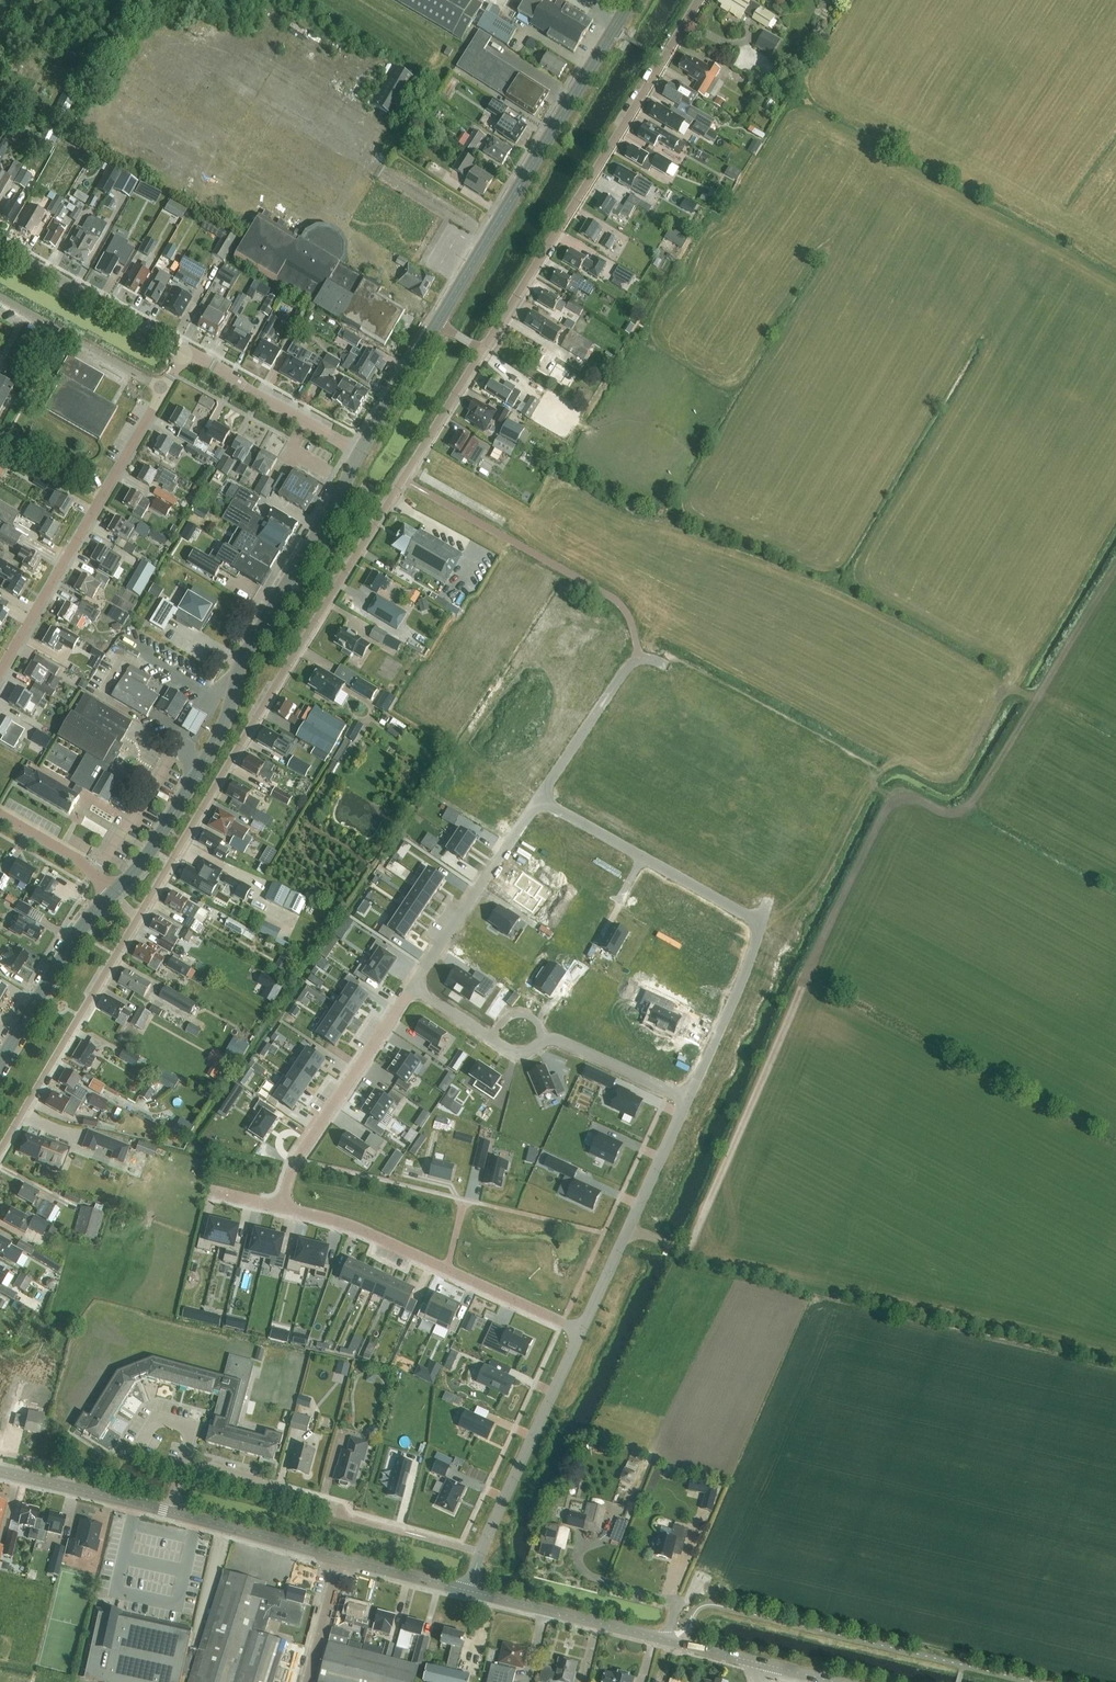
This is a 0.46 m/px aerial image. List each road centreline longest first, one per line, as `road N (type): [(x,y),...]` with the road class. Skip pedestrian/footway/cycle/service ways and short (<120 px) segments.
road 1 (unclassified): [(0,1151),(480,354)]
road 2 (secondary): [(112,891),(140,870),(219,740),(249,650),(361,452)]
road 3 (unclassified): [(480,354),(698,0)]
road 4 (secondary): [(437,323),(631,0)]
road 5 (unclassified): [(0,674),(165,390)]
road 6 (residential): [(581,1331),(351,1226),(281,1208)]
road 7 (tertiary): [(470,1591),(171,1512)]
road 8 (tertiary): [(763,1663),(470,1591)]
road 9 (residential): [(470,1591),(485,1541),(581,1331)]
road 10 (residential): [(281,1208),(299,1155),(412,987)]
road 11 (residential): [(581,1331),(687,1102)]
road 12 (residential): [(759,922),(541,800)]
road 13 (residential): [(412,987),(541,800)]
road 14 (tertiary): [(186,351),(0,248)]
road 15 (residential): [(381,1525),(348,1515),(345,1505),(184,1460)]
road 16 (secondary): [(0,1063),(89,914),(112,891)]
road 17 (residential): [(541,800),(626,669),(639,658),(667,666)]
road 18 (tertiary): [(361,452),(186,351)]
road 19 (residential): [(687,1102),(759,922)]
road 20 (unclassified): [(165,390),(0,297)]
road 21 (tertiary): [(171,1512),(0,1472)]
road 22 (residential): [(687,1102),(545,1040)]
road 23 (secondary): [(361,452),(437,323)]
road 24 (unclassified): [(112,891),(95,870),(0,814)]

